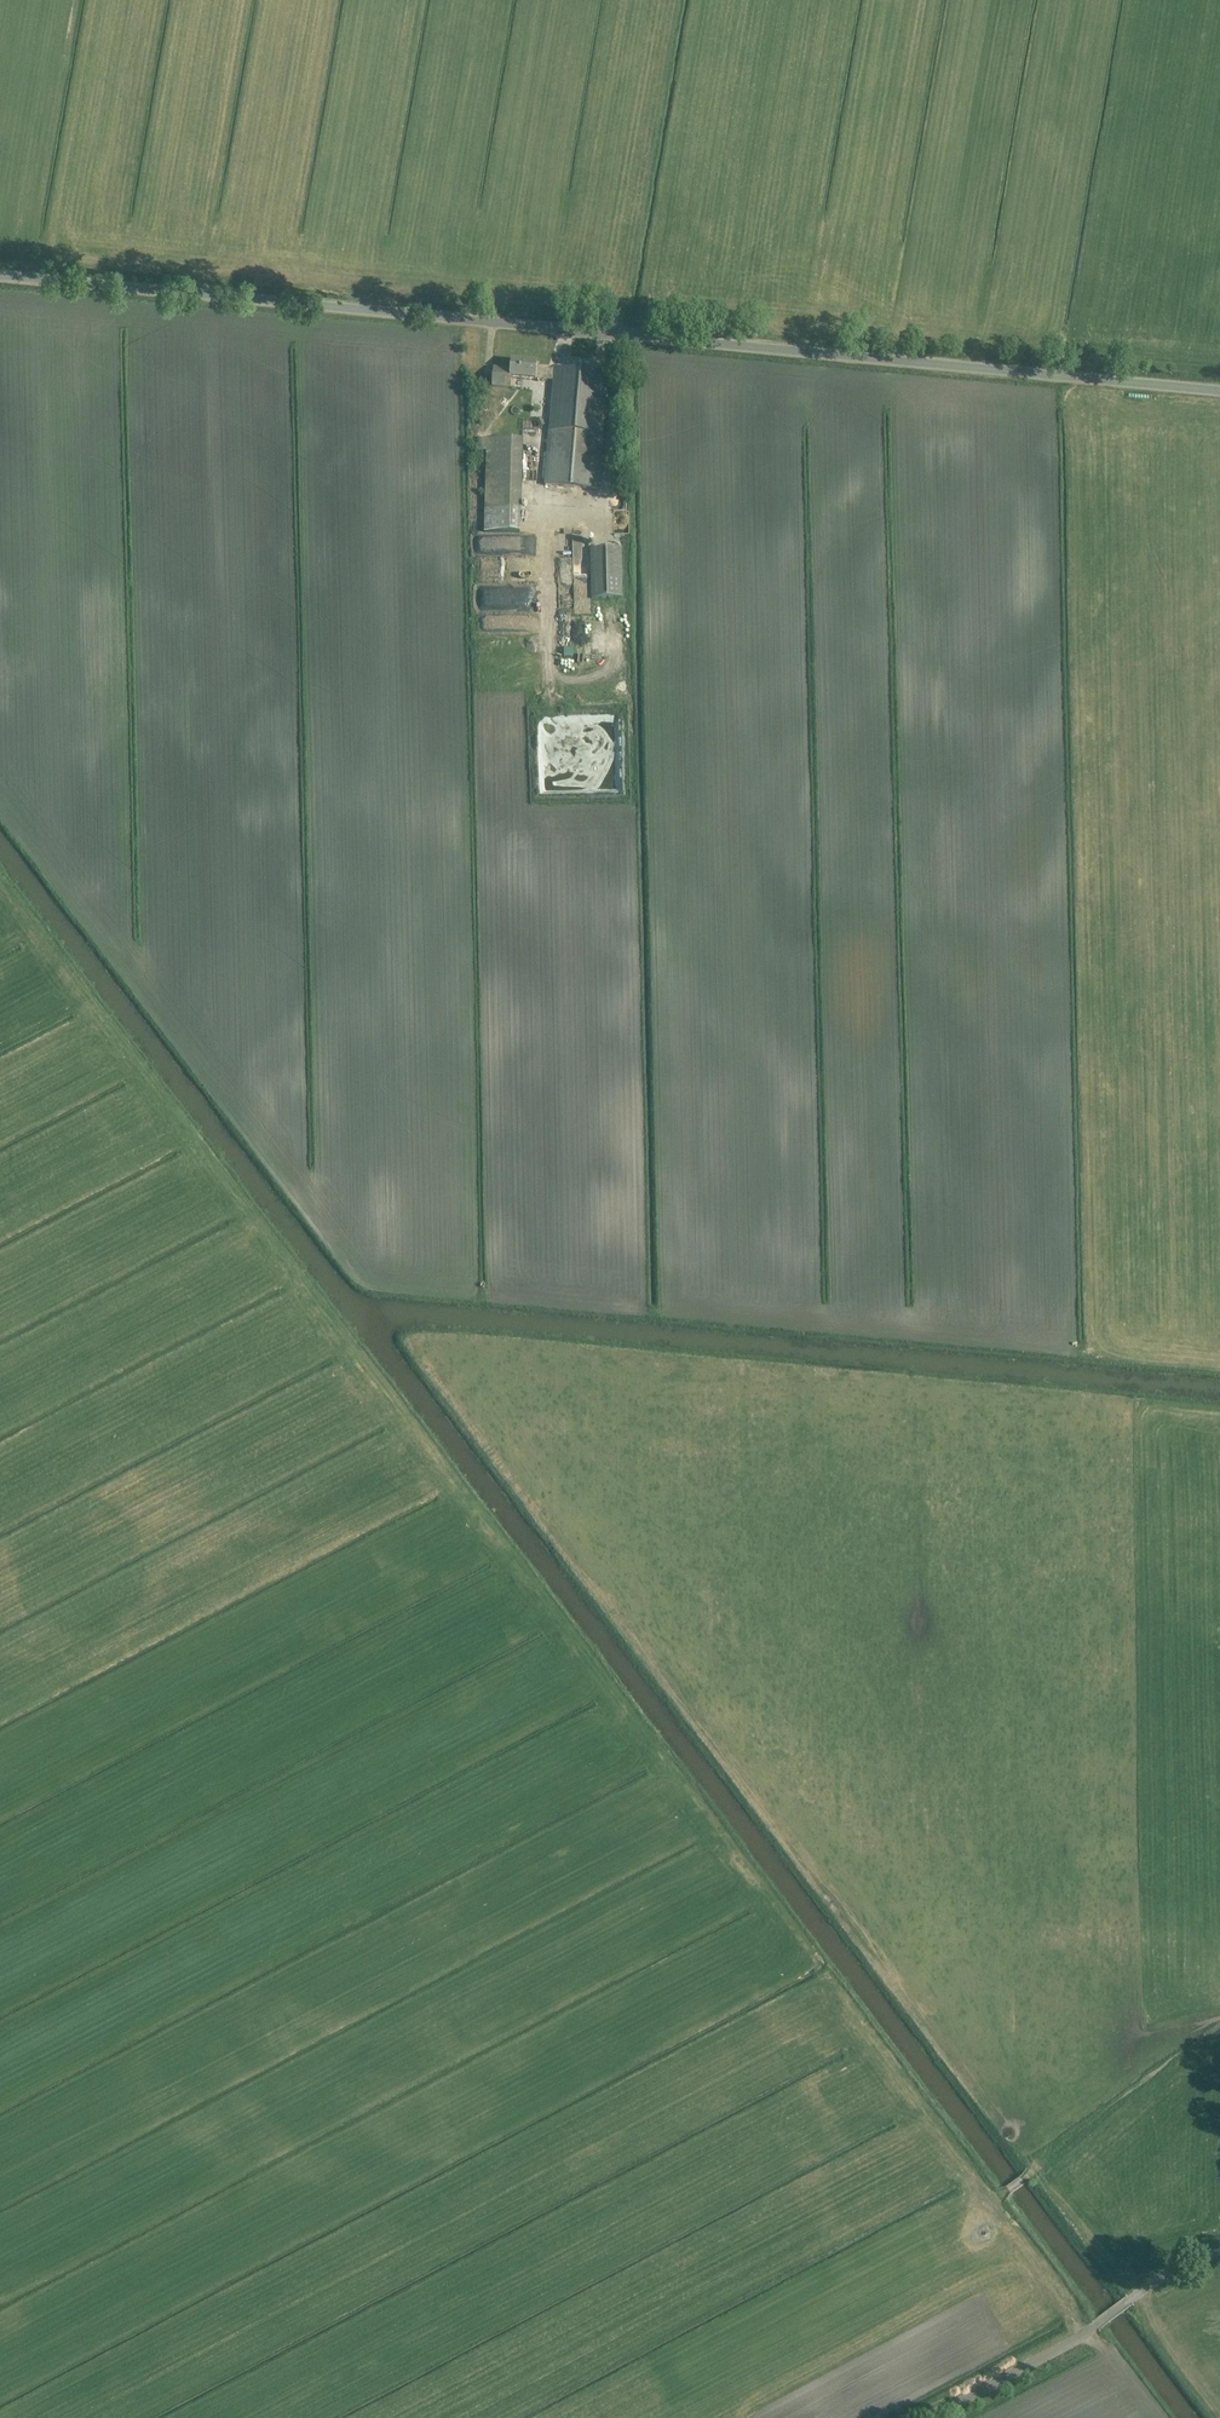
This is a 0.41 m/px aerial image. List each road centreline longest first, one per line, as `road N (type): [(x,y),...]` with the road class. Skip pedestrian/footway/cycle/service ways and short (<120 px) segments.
road 1 (unclassified): [(1219,392),(0,277)]
road 2 (unclassified): [(912,2417),(1087,2325),(1165,2267),(1219,2252)]

